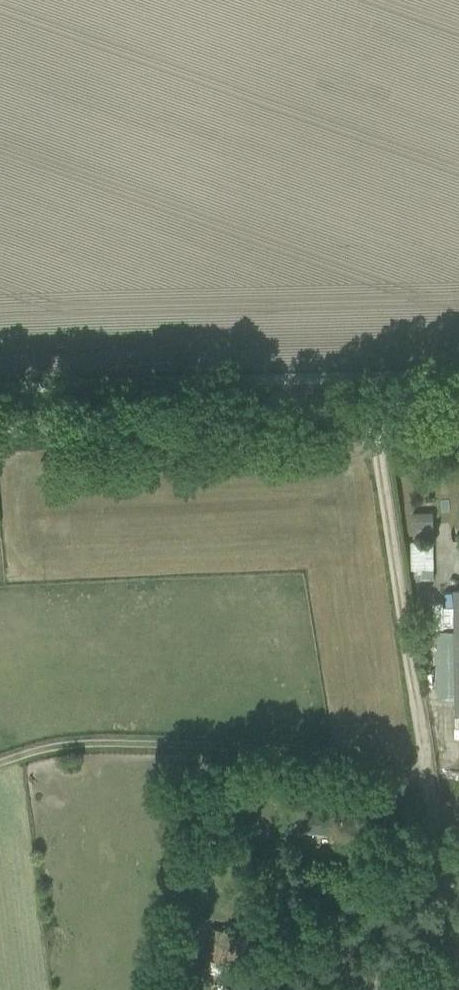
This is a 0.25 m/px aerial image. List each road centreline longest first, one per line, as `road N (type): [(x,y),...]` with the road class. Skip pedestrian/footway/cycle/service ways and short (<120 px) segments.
road 1 (track): [(381,379),(376,409),(393,554),(426,785),(458,932)]
road 2 (tertiary): [(0,426),(458,408)]
road 3 (track): [(0,764),(102,742),(252,745),(308,748),(426,785)]

